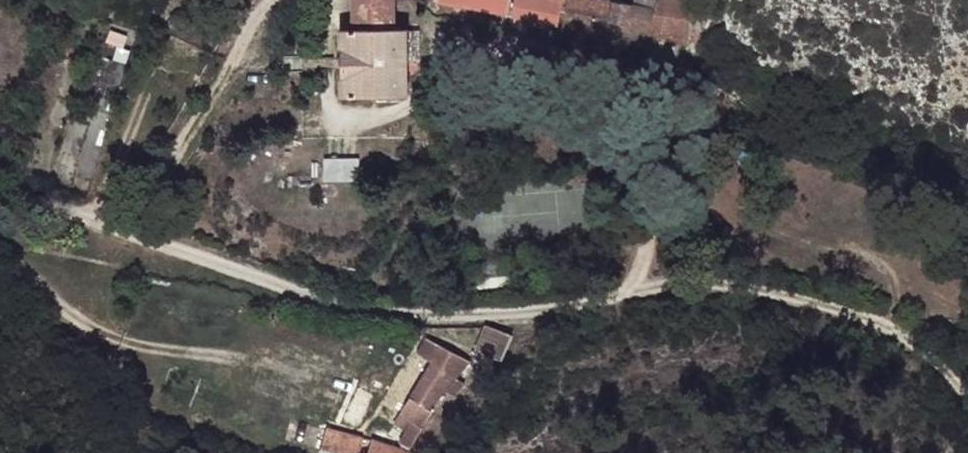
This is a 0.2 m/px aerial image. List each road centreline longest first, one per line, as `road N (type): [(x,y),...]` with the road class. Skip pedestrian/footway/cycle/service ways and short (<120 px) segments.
road 1 (track): [(0,185),(256,283),(423,314),(554,313),(717,285),(825,298),(916,342),(967,415)]

